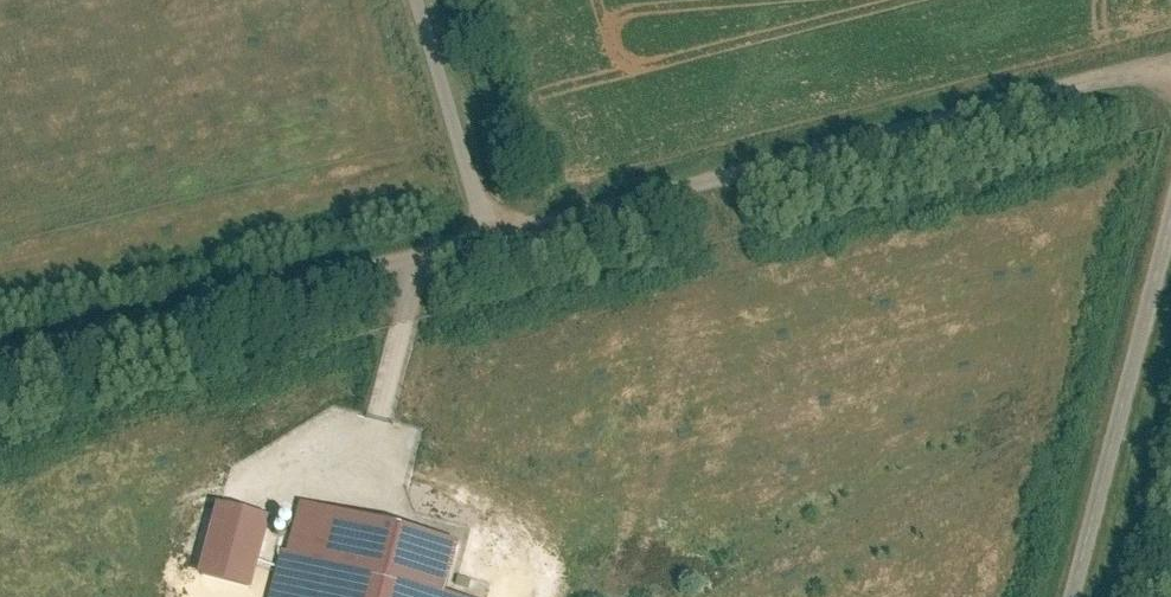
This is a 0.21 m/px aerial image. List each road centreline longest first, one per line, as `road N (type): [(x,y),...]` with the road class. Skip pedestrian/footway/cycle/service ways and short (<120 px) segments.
road 1 (unclassified): [(1170,61),(425,258)]
road 2 (track): [(425,258),(0,371)]
road 3 (unclassified): [(1170,231),(1076,596)]

